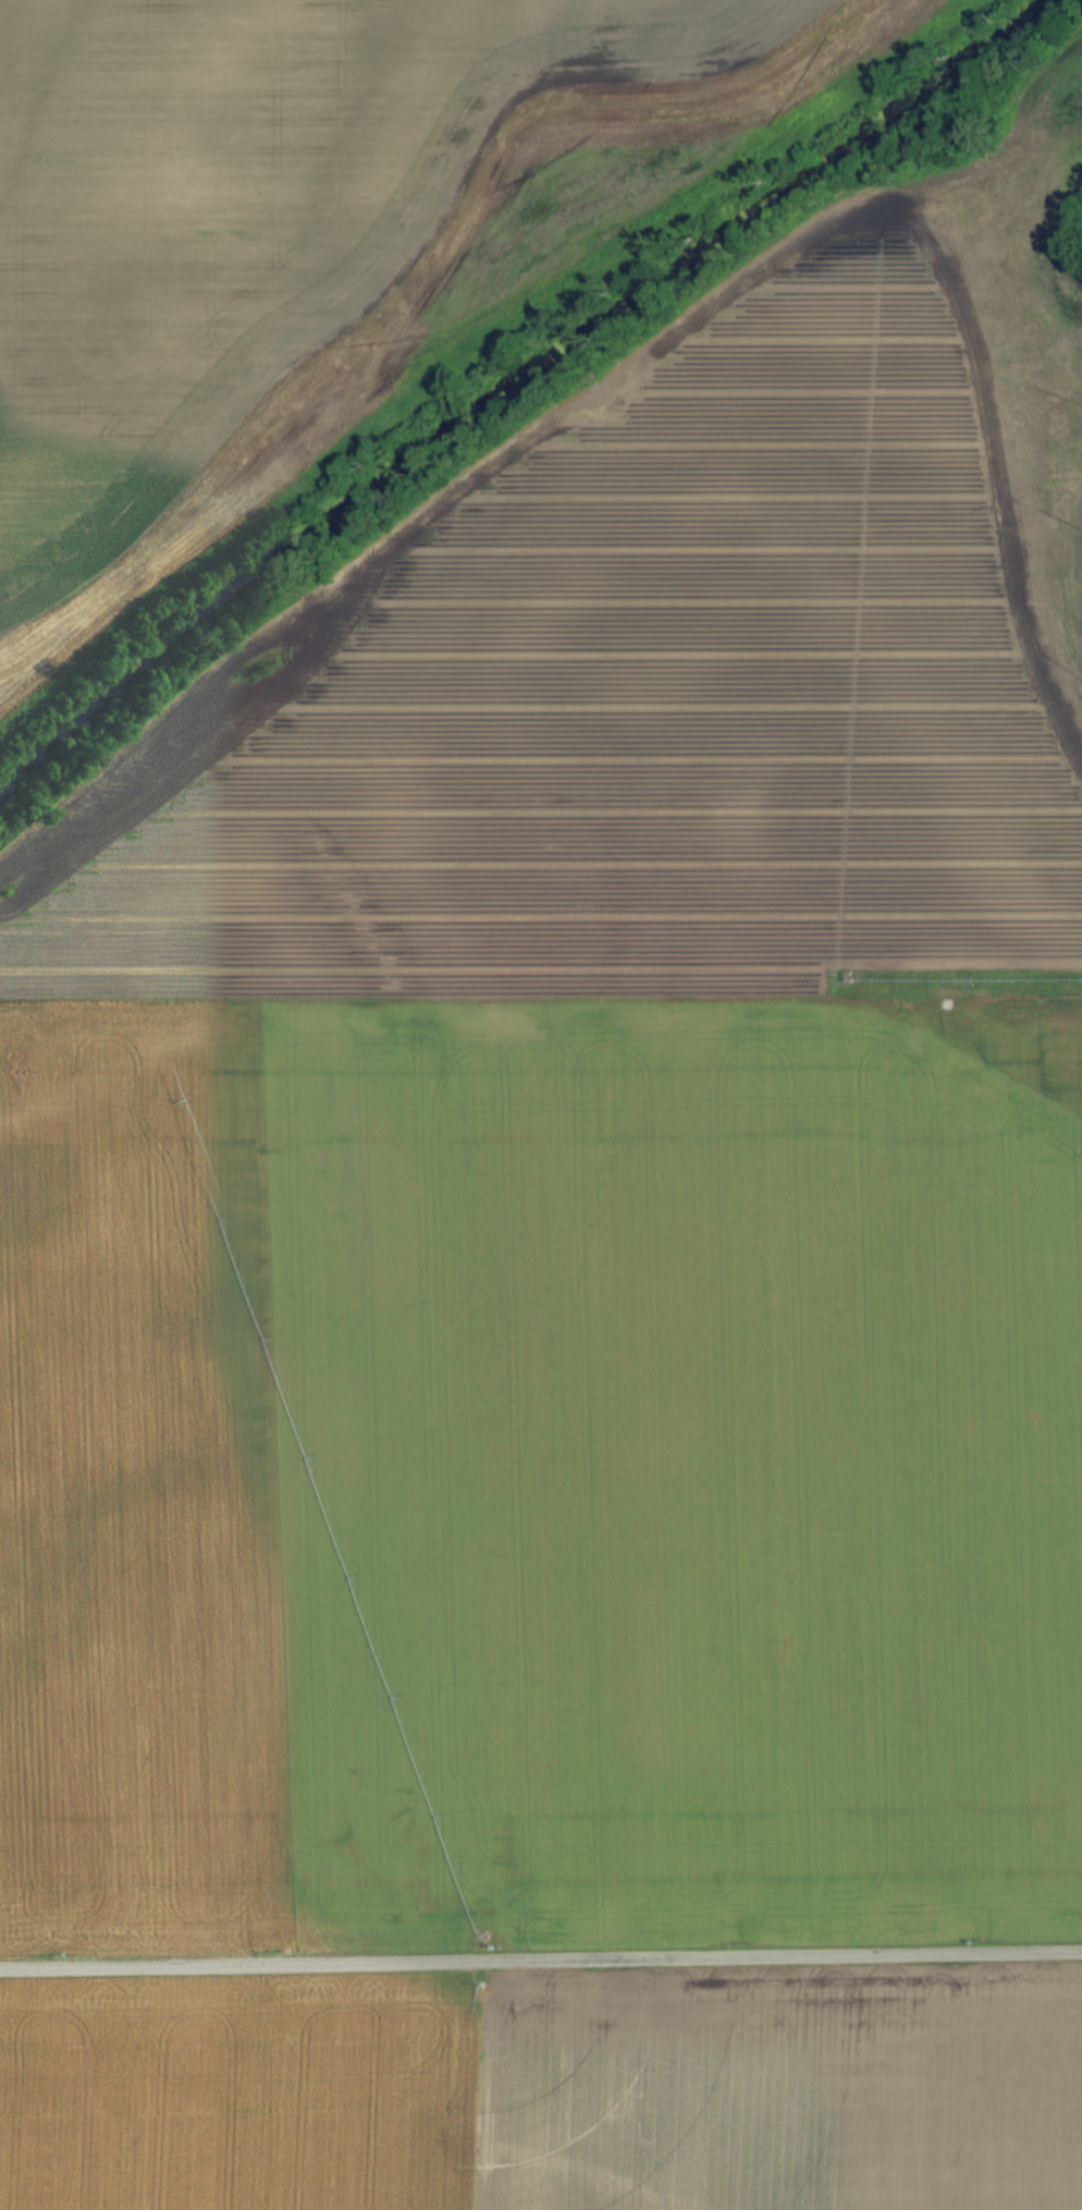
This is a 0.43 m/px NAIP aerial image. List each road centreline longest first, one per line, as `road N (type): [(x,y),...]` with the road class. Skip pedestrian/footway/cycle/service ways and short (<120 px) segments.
road 1 (residential): [(1081,2013),(0,2001)]

